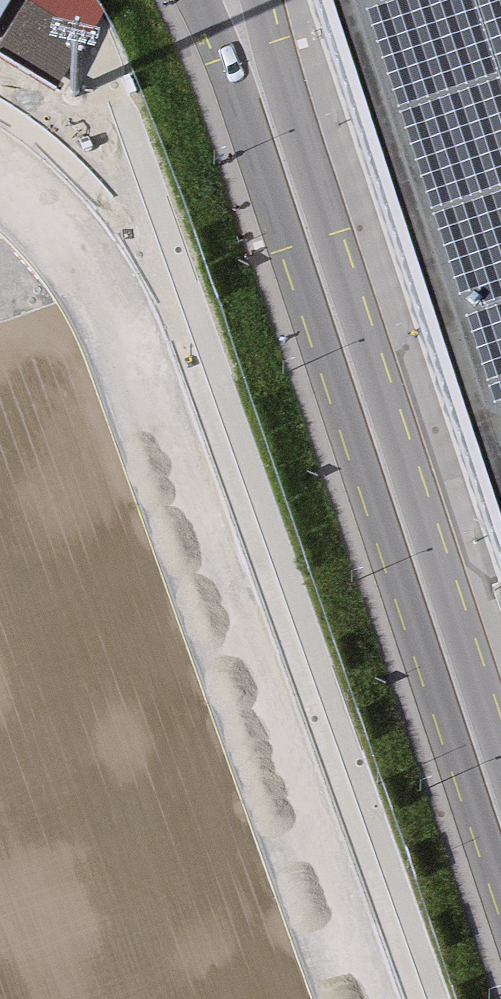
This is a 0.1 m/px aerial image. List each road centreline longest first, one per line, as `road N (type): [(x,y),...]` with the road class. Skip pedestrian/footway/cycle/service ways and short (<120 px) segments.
road 1 (secondary): [(500,803),(238,0)]
road 2 (secondary): [(253,0),(500,660)]

